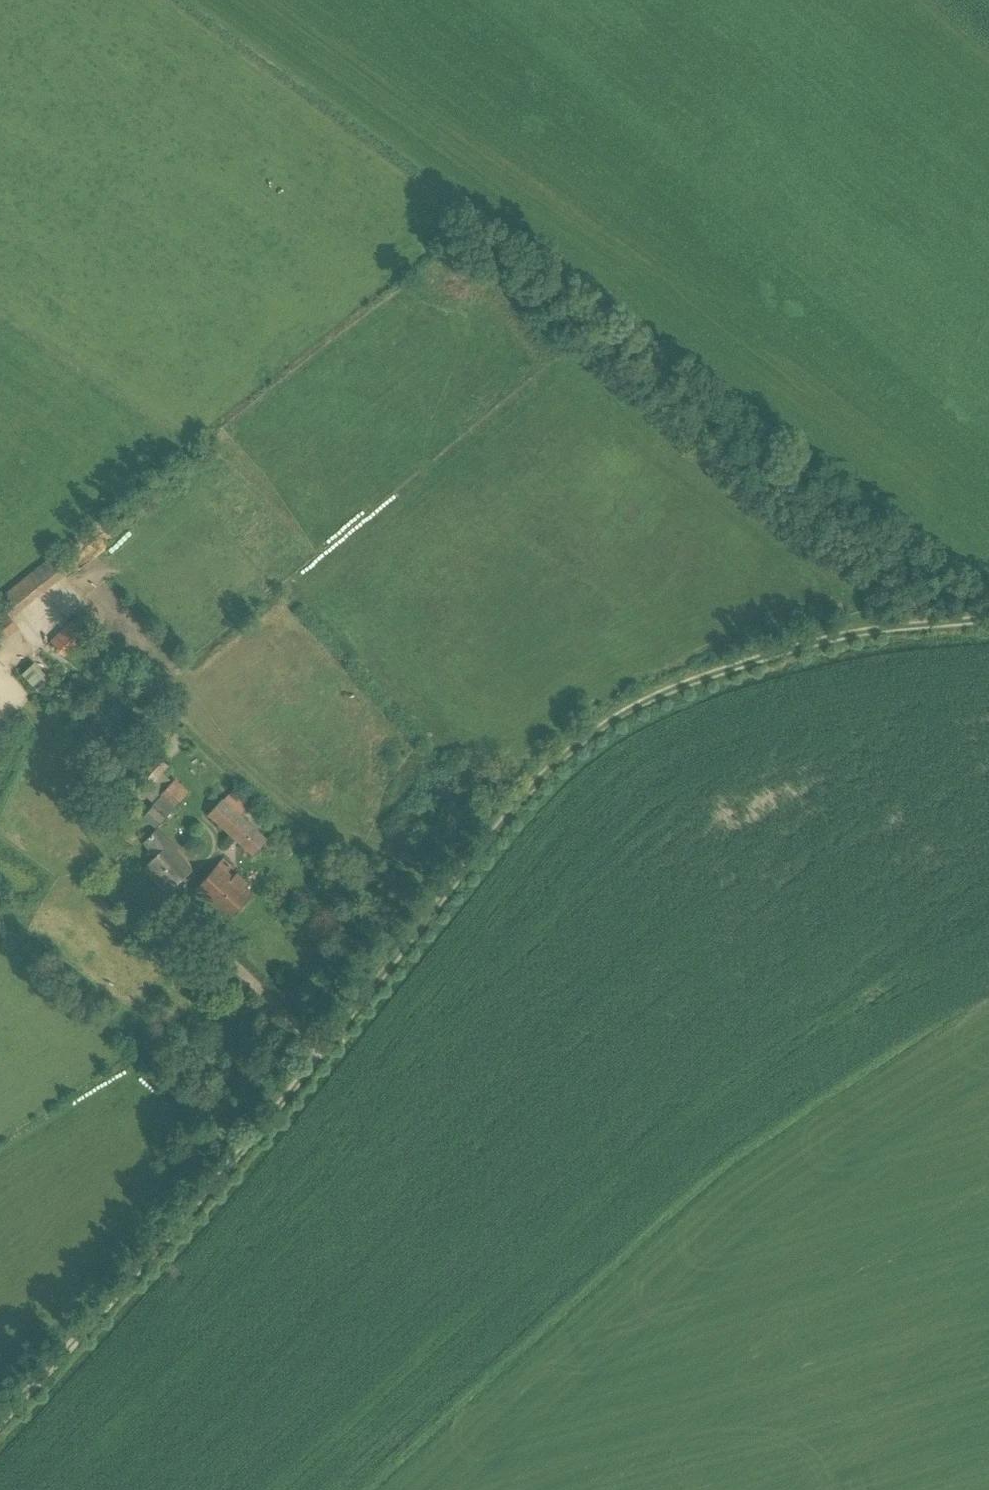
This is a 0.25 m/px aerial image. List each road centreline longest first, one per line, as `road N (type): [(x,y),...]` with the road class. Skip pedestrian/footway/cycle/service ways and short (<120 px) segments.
road 1 (track): [(0,1419),(580,745),(622,713),(819,637),(988,611)]

